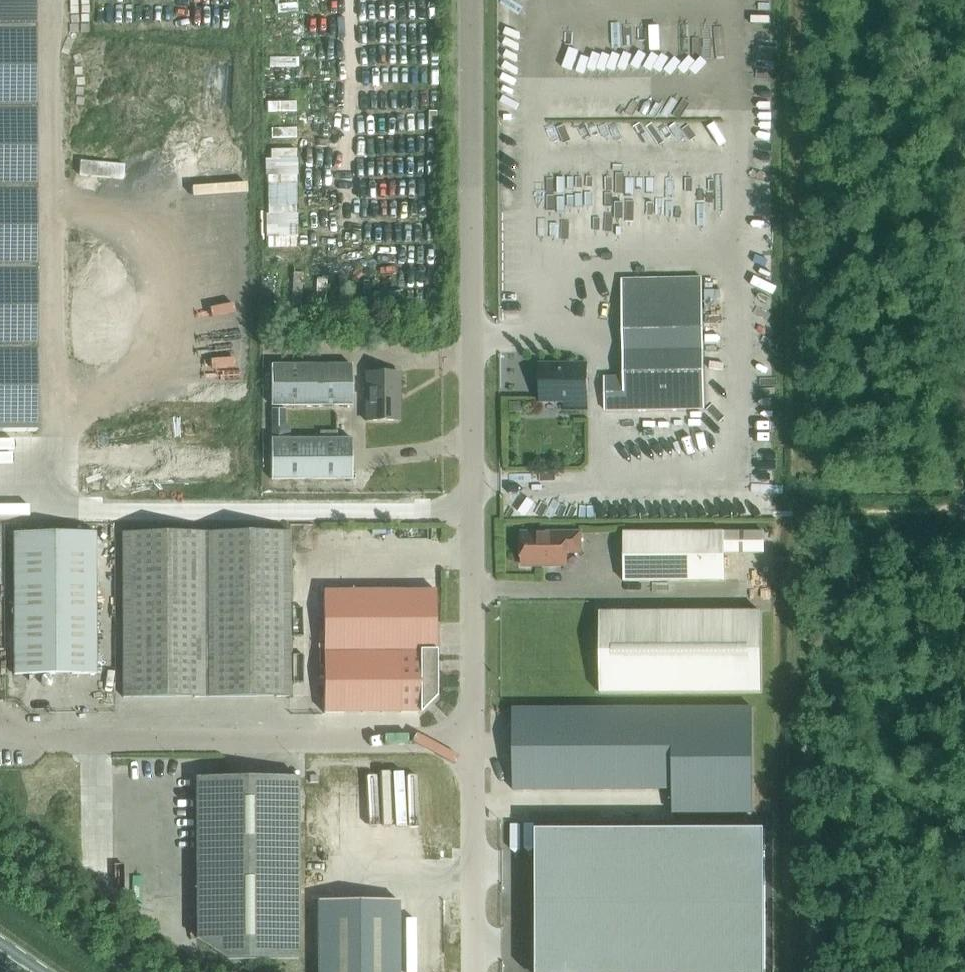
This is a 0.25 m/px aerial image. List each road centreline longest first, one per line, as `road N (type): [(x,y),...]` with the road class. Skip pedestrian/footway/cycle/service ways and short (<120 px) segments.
road 1 (unclassified): [(472,740),(470,0)]
road 2 (unclassified): [(472,740),(0,741)]
road 3 (track): [(797,971),(796,503)]
road 4 (unclassified): [(474,971),(472,740)]

